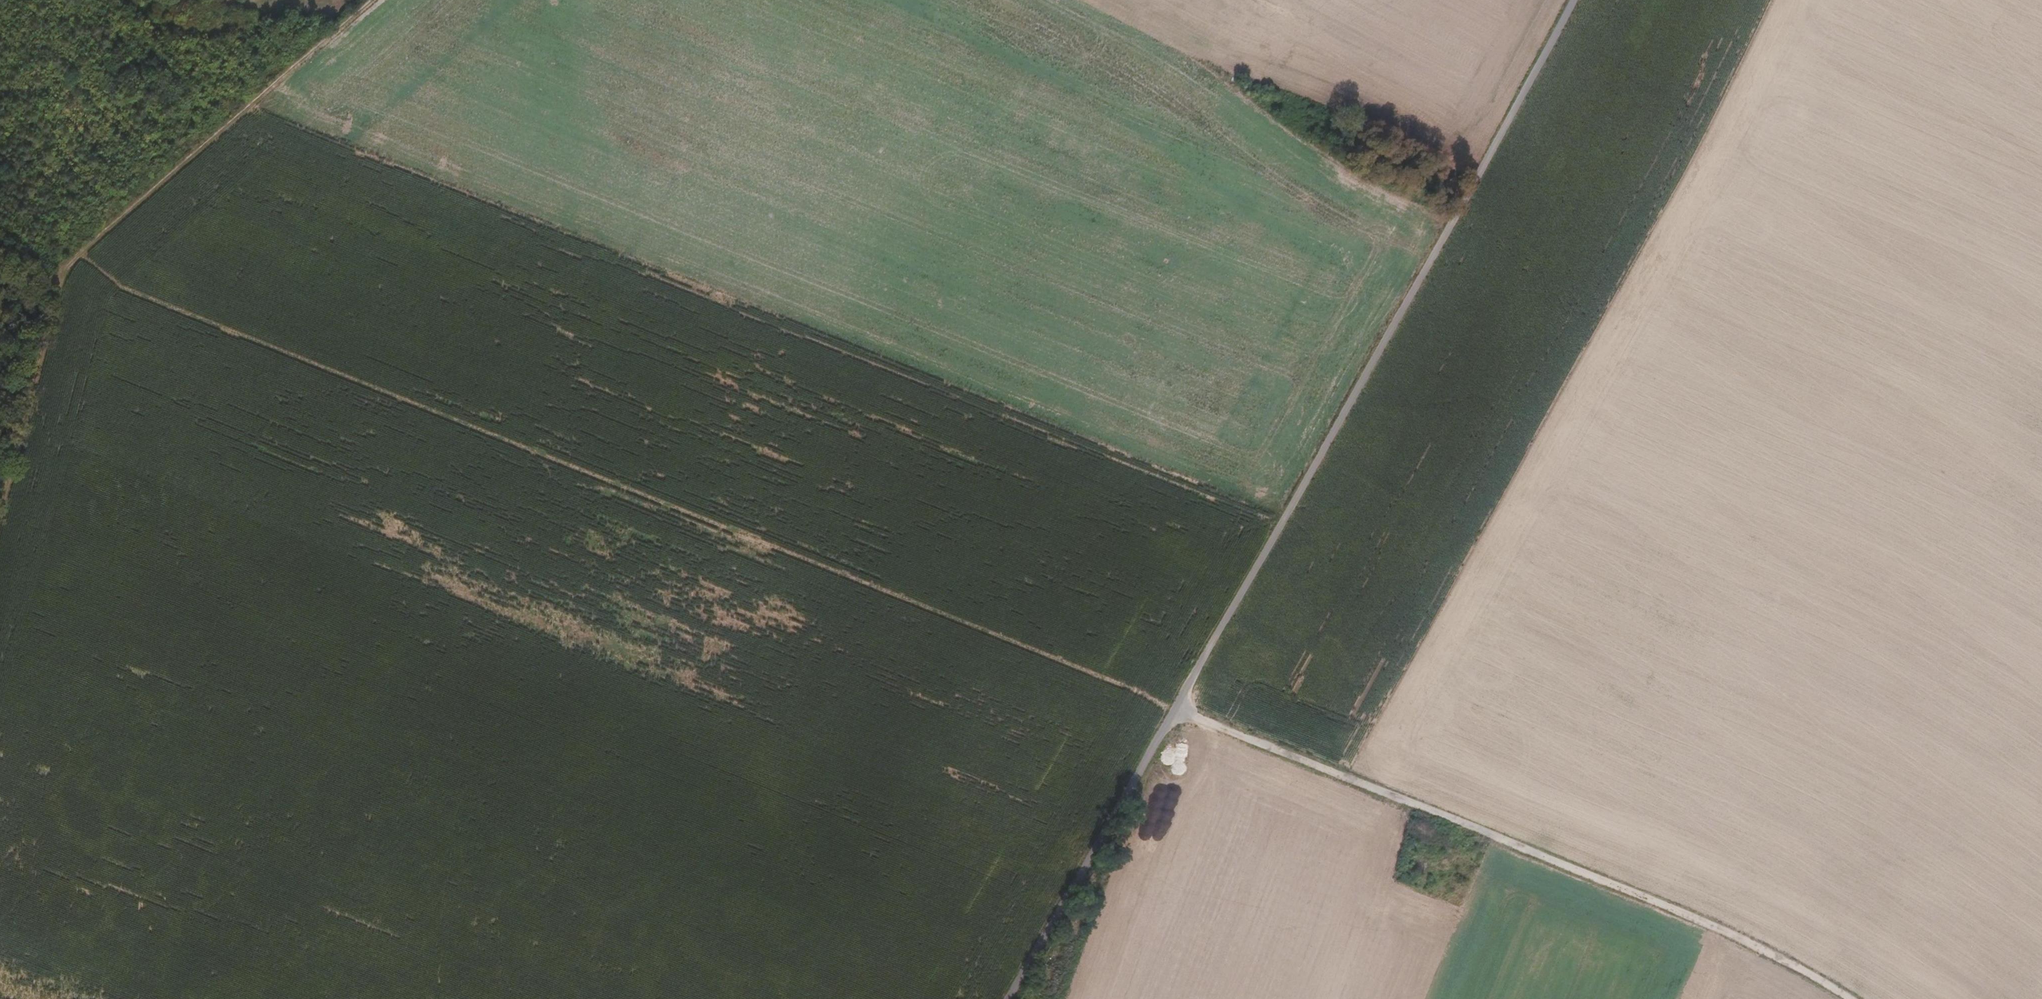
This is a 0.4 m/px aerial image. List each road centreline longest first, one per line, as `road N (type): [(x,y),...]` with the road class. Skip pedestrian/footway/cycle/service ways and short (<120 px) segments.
road 1 (unknown): [(50,287),(847,575),(1178,710)]
road 2 (track): [(1178,710),(1574,0)]
road 3 (track): [(1178,710),(1723,929),(1844,998)]
road 4 (track): [(377,0),(50,287),(0,488)]
road 5 (track): [(1010,998),(1178,710)]

